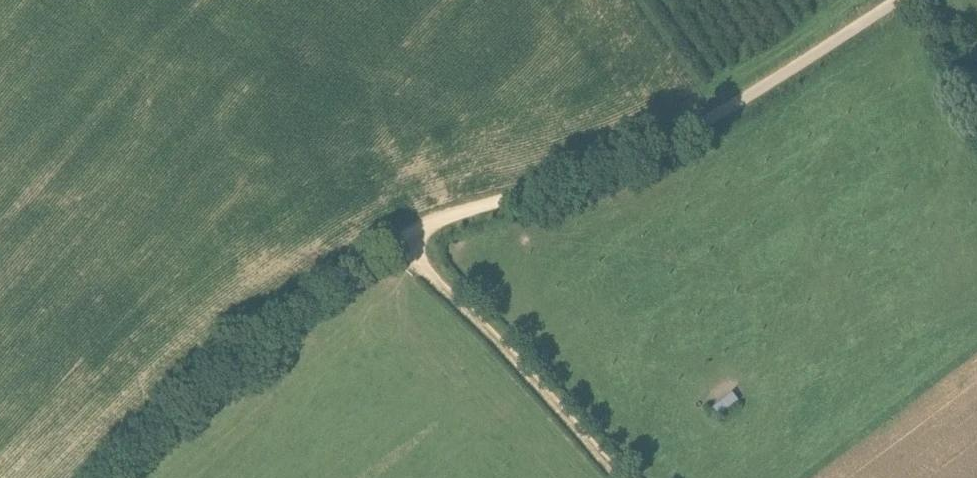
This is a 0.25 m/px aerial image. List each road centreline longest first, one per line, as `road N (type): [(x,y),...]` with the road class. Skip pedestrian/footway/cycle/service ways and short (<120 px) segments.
road 1 (unclassified): [(91,477),(263,329),(368,254),(435,222),(662,144),(896,0)]
road 2 (track): [(403,236),(618,477)]

